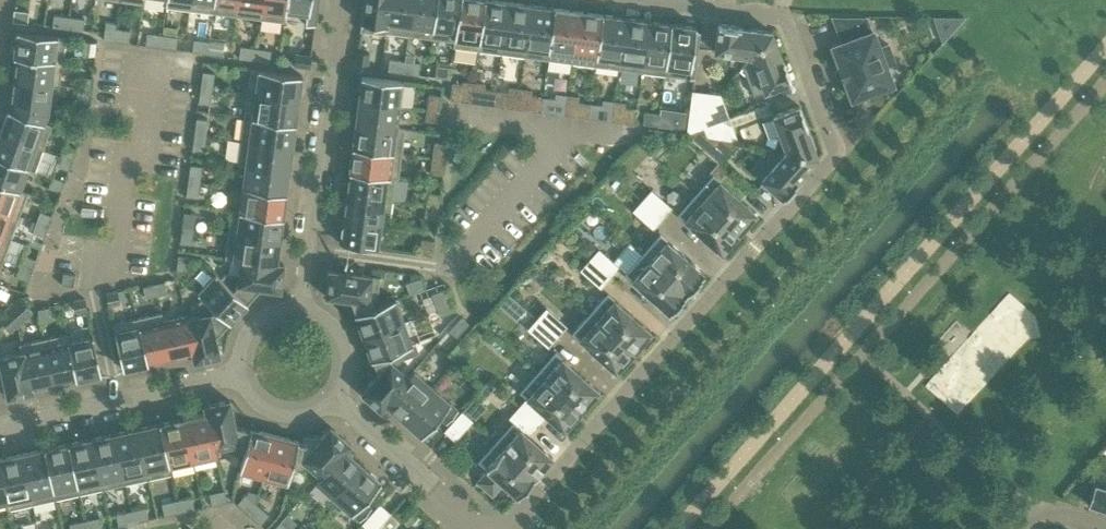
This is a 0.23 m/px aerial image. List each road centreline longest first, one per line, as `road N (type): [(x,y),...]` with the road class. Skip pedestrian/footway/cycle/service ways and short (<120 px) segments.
road 1 (residential): [(511,528),(836,156),(780,17),(652,0)]
road 2 (residential): [(341,0),(306,310)]
road 3 (residential): [(240,377),(0,425)]
road 4 (residential): [(337,399),(482,528)]
road 5 (residential): [(240,377),(257,405),(276,416),(316,415),(337,399)]

